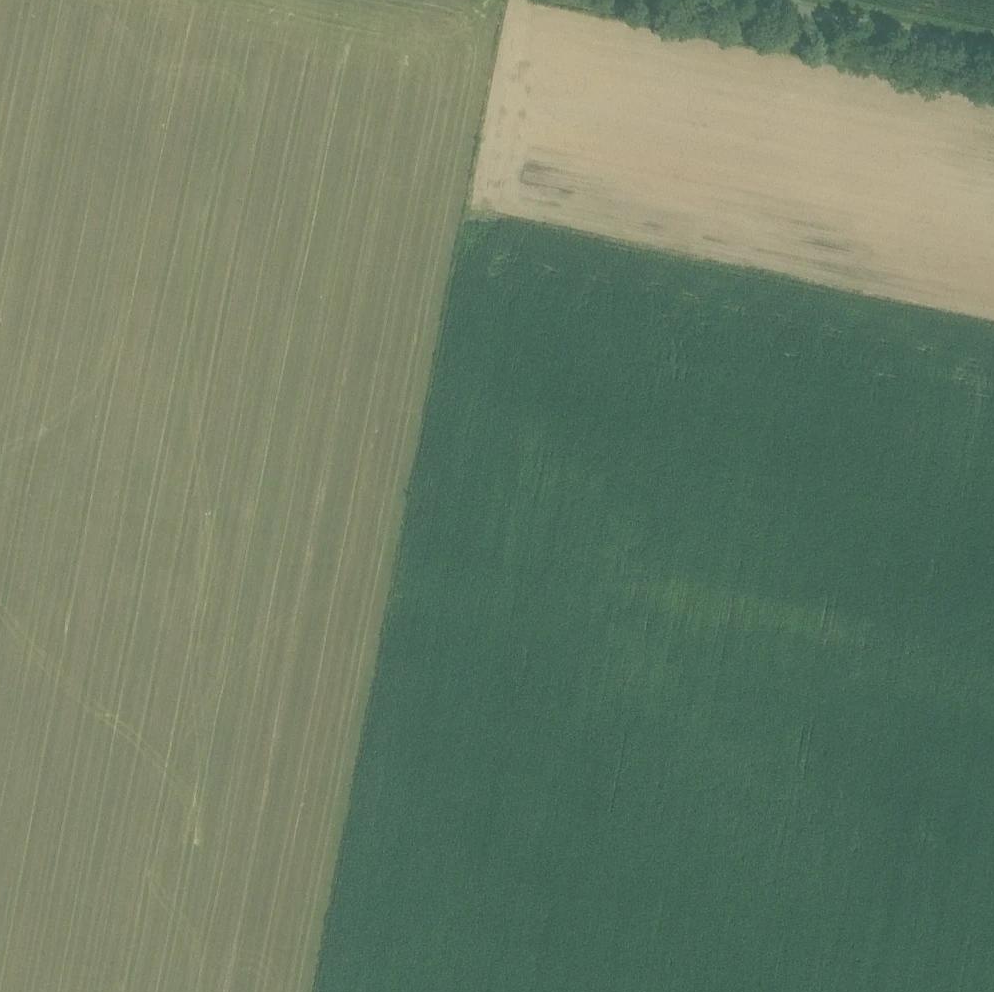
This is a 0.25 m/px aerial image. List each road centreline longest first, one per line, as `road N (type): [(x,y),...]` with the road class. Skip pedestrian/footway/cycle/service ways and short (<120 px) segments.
road 1 (unclassified): [(731,0),(993,57)]

